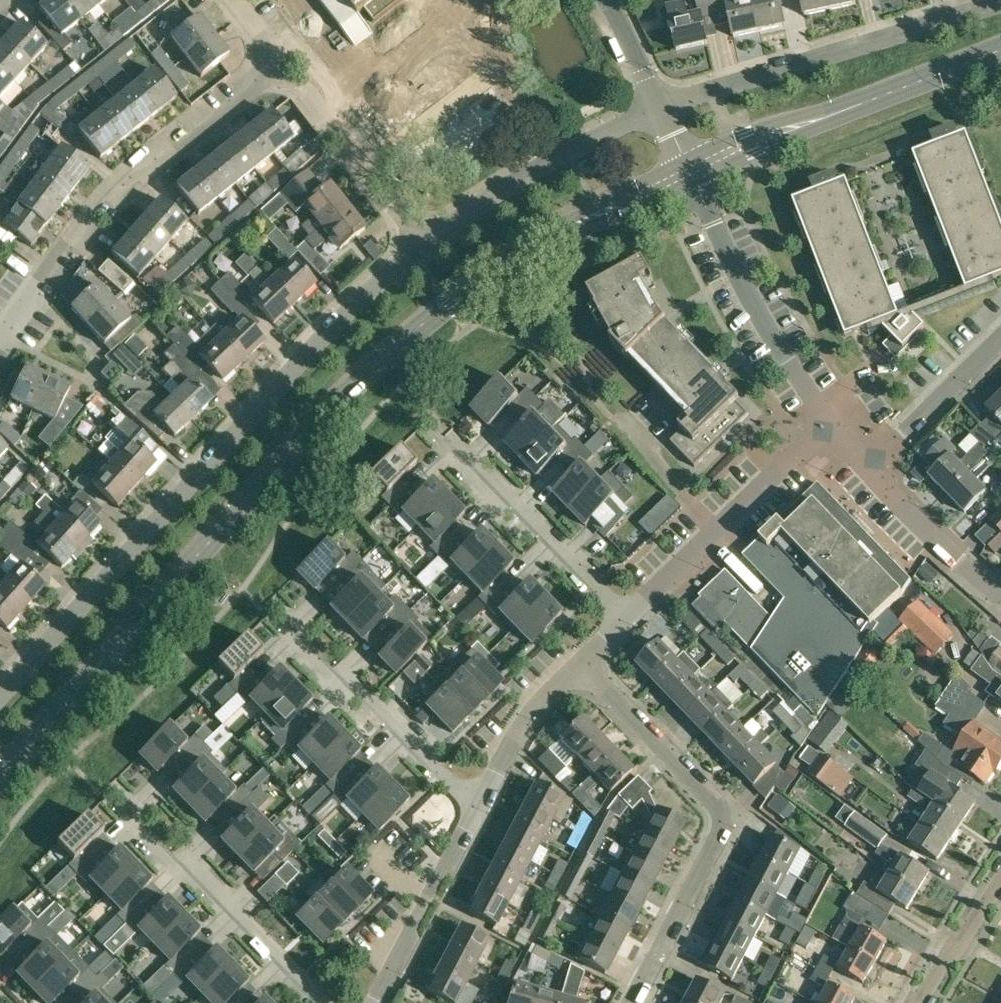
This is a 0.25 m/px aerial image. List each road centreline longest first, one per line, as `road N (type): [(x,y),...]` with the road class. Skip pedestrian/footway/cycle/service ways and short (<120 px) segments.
road 1 (tertiary): [(0,780),(407,337),(471,284),(553,235)]
road 2 (residential): [(0,697),(381,278),(422,244)]
road 3 (residential): [(0,342),(110,188),(148,152),(272,67),(277,56),(236,0)]
road 4 (residential): [(627,1002),(714,843),(720,818),(579,673)]
road 5 (residential): [(657,109),(1000,2)]
road 6 (residential): [(325,1002),(109,799)]
road 7 (residential): [(627,623),(830,419)]
road 8 (residential): [(473,804),(270,613)]
road 9 (residential): [(830,419),(744,288),(693,182)]
road 10 (residential): [(422,244),(507,181),(657,109)]
road 11 (residential): [(627,623),(449,435)]
road 12 (tertiary): [(893,93),(749,133),(682,161)]
road 13 (residential): [(374,1002),(473,804)]
road 14 (tertiary): [(693,182),(893,93)]
road 15 (residential): [(422,244),(308,93)]
road 16 (residential): [(1000,598),(869,467)]
road 17 (residential): [(869,467),(1000,338)]
road 18 (residential): [(473,804),(522,719),(579,673)]
road 19 (residential): [(919,1002),(1000,876)]
road 20 (tertiary): [(553,235),(693,182)]
road 21 (tertiary): [(682,161),(553,235)]
road 22 (residential): [(657,109),(601,0)]

